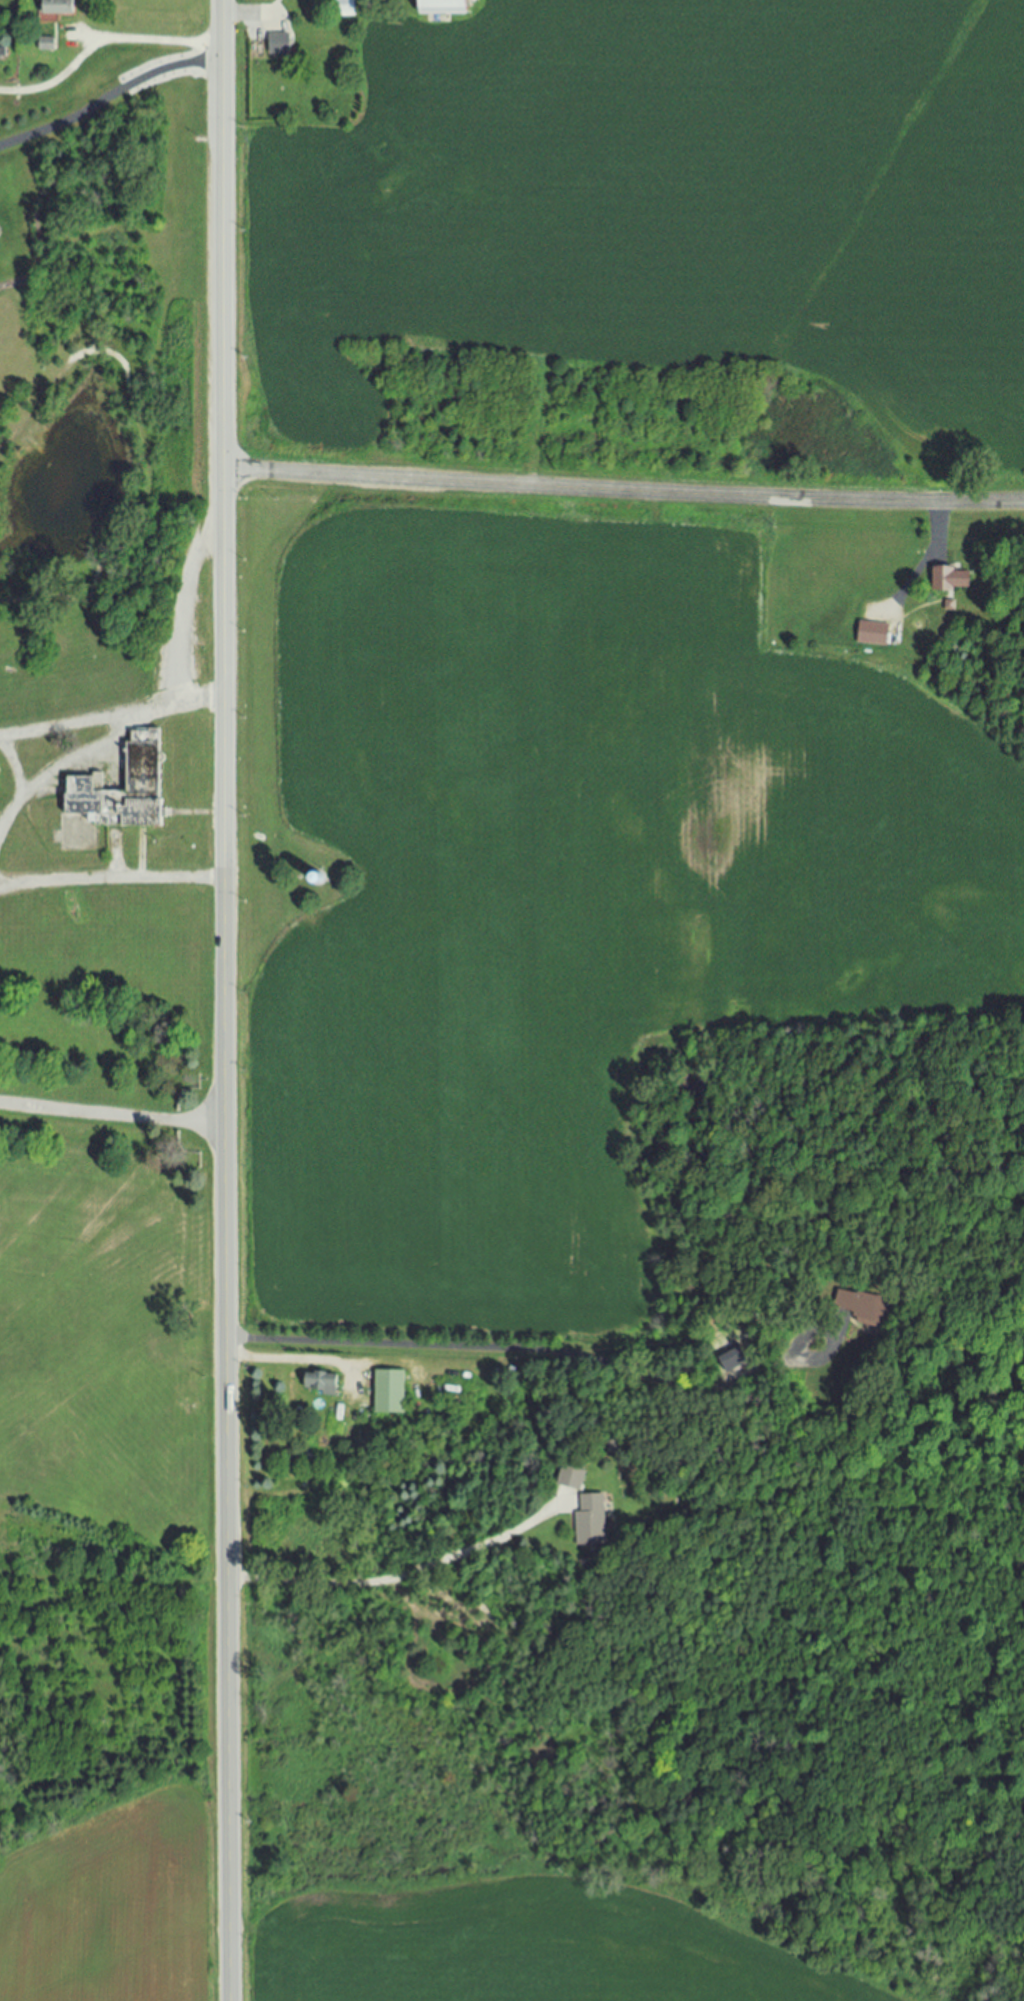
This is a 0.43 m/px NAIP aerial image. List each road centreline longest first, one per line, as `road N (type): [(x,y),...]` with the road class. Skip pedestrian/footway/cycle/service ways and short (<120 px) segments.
road 1 (secondary): [(224,0),(227,1665)]
road 2 (residential): [(1023,503),(681,495),(225,468)]
road 3 (secondary): [(227,1665),(229,2000)]

